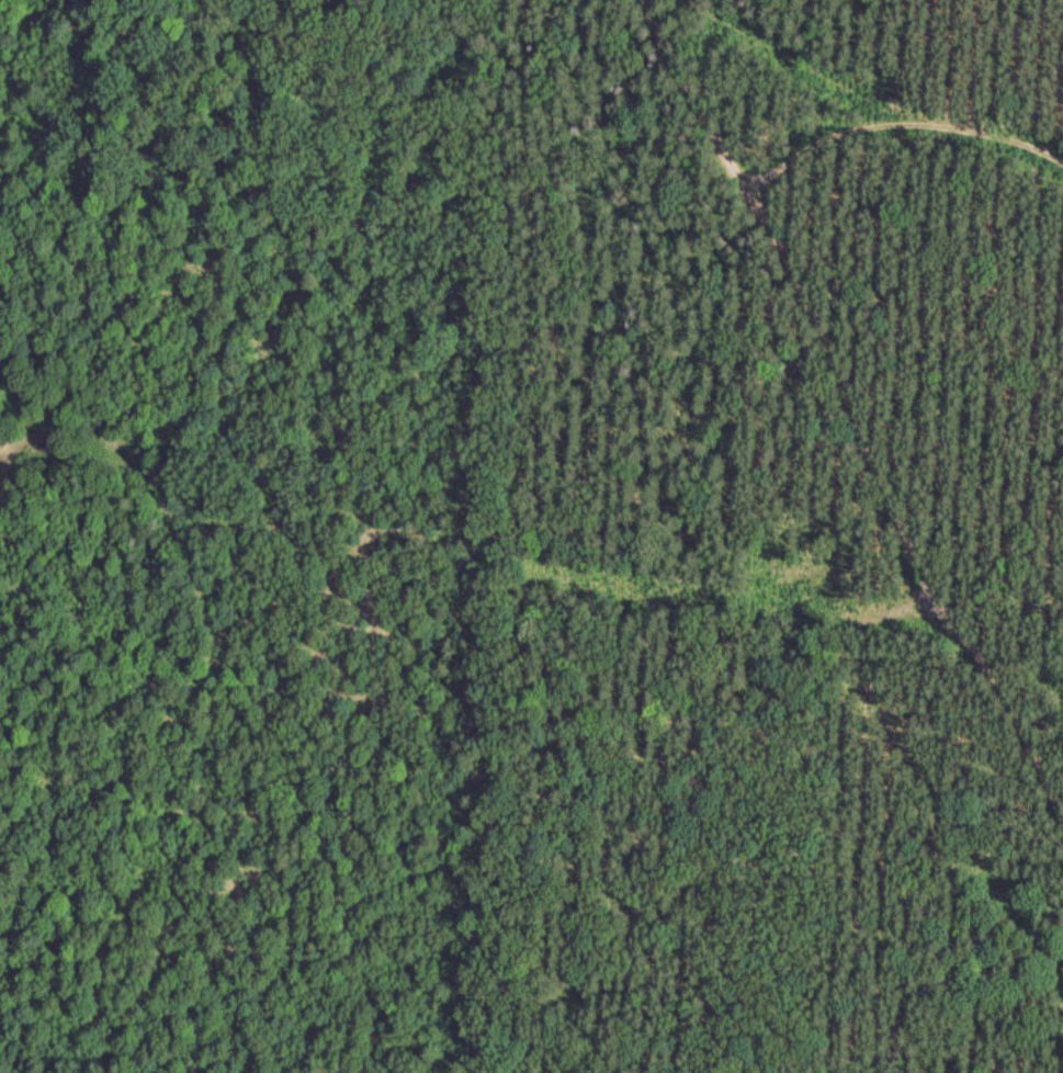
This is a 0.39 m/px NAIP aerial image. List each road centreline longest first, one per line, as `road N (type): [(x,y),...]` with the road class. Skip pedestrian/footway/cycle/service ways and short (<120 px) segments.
road 1 (track): [(1062,801),(874,360),(745,113),(630,0)]

